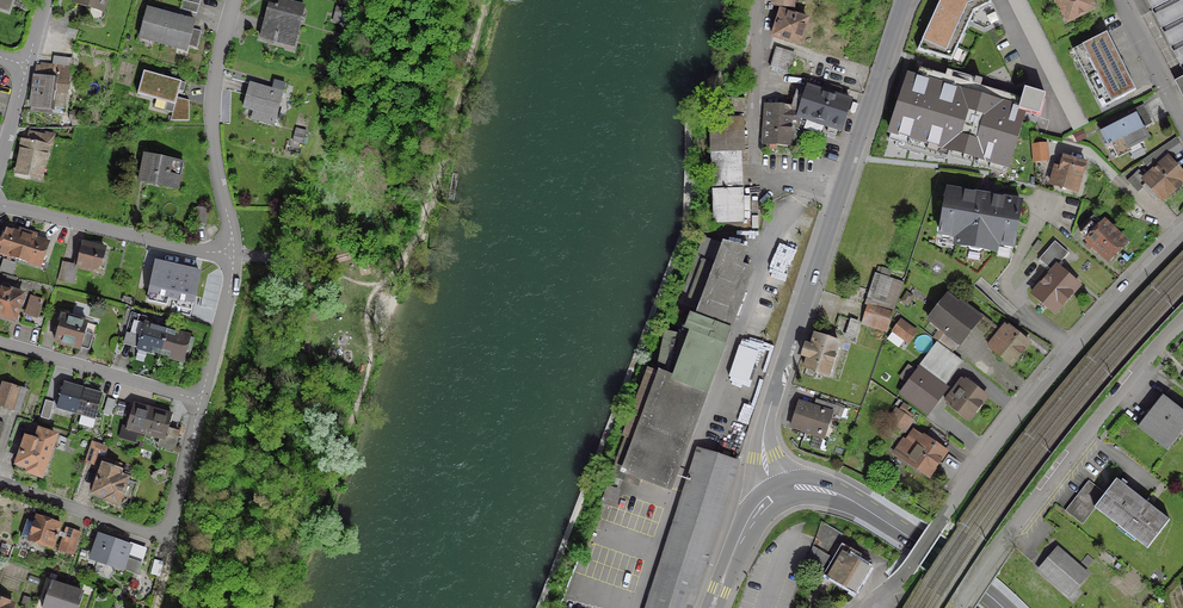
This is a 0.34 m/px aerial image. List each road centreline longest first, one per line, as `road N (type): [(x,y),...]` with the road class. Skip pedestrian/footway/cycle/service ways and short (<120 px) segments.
road 1 (residential): [(902,0),(765,420),(761,450),(771,494)]
road 2 (residential): [(1182,228),(1017,410),(900,575),(866,607)]
road 3 (residential): [(963,606),(1039,497),(1182,322)]
road 4 (residential): [(200,401),(163,534),(0,483)]
road 5 (secondary): [(771,494),(803,487),(859,505),(1001,607)]
road 6 (residential): [(232,0),(210,110),(233,251)]
road 7 (residential): [(0,204),(204,253),(233,251)]
road 8 (residential): [(0,344),(200,401)]
road 9 (residential): [(233,251),(200,401)]
road 10 (residential): [(1119,0),(1182,125)]
road 11 (secondary): [(713,607),(753,511),(771,494)]

